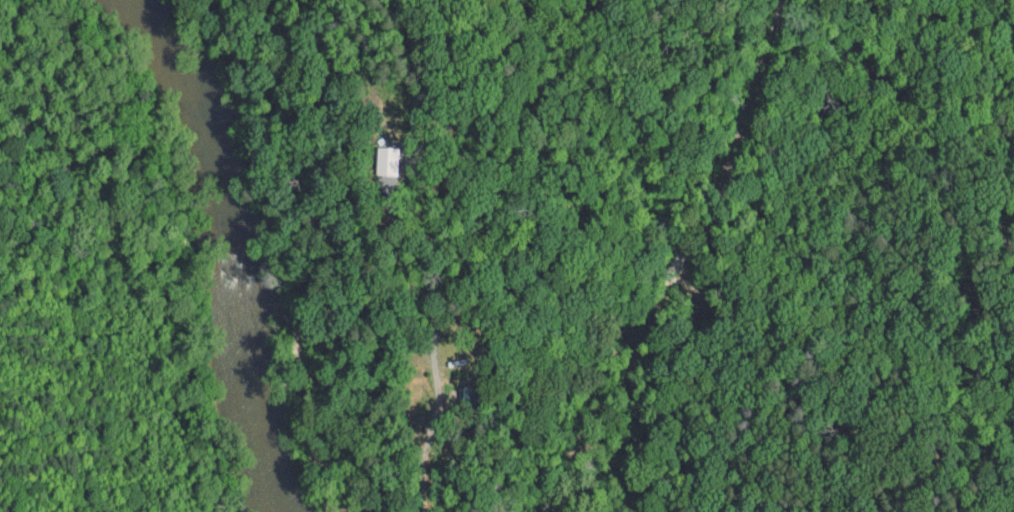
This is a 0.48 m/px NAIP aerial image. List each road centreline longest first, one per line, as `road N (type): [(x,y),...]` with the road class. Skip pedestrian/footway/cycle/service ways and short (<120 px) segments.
road 1 (track): [(396,0),(415,81),(408,163),(392,208),(394,243),(435,317),(437,403),(422,465),(427,511)]
road 2 (residential): [(781,0),(719,193),(658,299)]
road 3 (residential): [(0,505),(13,505),(39,476),(87,452),(156,454),(189,438),(228,439)]
road 4 (residential): [(658,299),(636,359),(641,458)]
road 5 (track): [(517,511),(565,456),(599,448),(641,458)]

